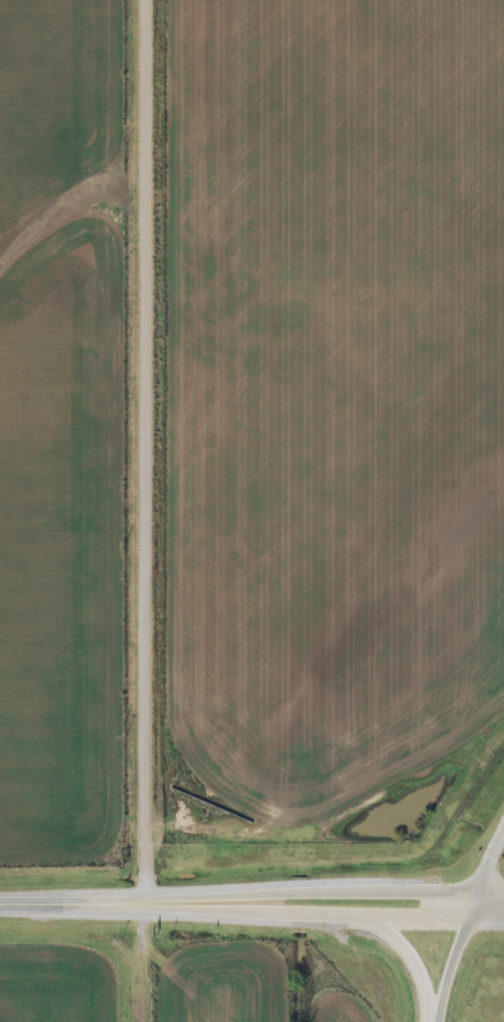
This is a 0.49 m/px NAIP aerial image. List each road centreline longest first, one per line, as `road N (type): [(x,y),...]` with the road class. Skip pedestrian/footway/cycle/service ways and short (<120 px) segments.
road 1 (residential): [(143,896),(155,0)]
road 2 (primary): [(471,892),(143,896),(88,905)]
road 3 (primary): [(88,905),(463,917)]

